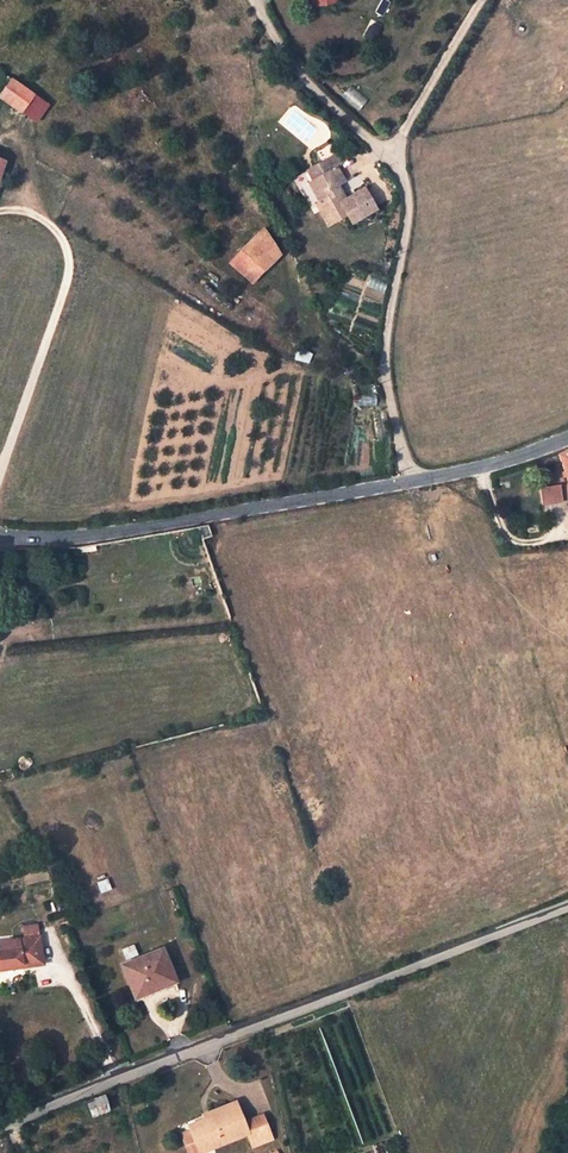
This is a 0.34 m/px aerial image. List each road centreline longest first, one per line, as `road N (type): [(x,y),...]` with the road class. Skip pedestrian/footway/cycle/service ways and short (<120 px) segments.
road 1 (unclassified): [(0,1127),(567,908)]
road 2 (residential): [(409,481),(384,349),(408,211),(404,183),(388,155),(288,57),(254,0)]
road 3 (tertiary): [(0,535),(107,532),(409,481)]
road 4 (tertiary): [(409,481),(567,437)]

